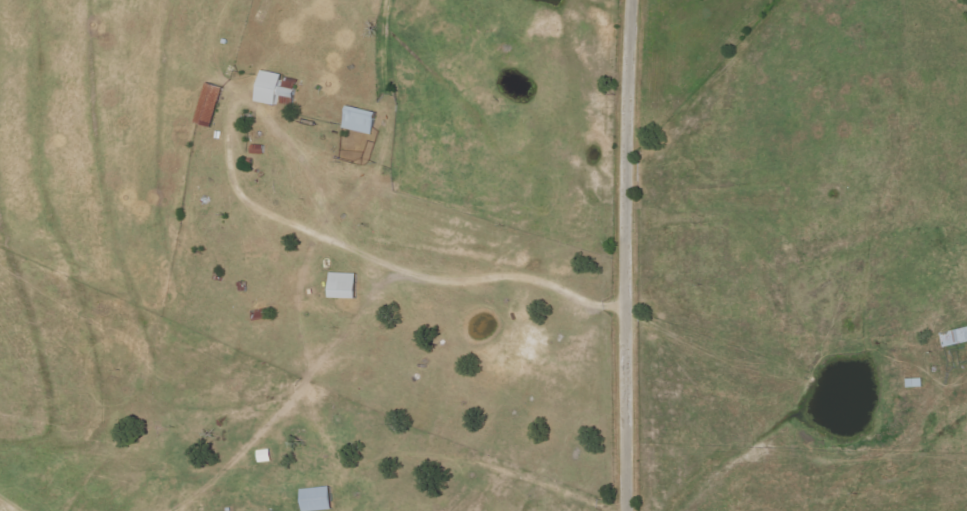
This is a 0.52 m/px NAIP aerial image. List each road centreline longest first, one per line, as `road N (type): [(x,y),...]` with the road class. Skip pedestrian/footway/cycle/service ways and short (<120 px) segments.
road 1 (residential): [(625,510),(629,0)]
road 2 (residential): [(623,300),(483,295),(398,281),(289,227),(236,216)]

